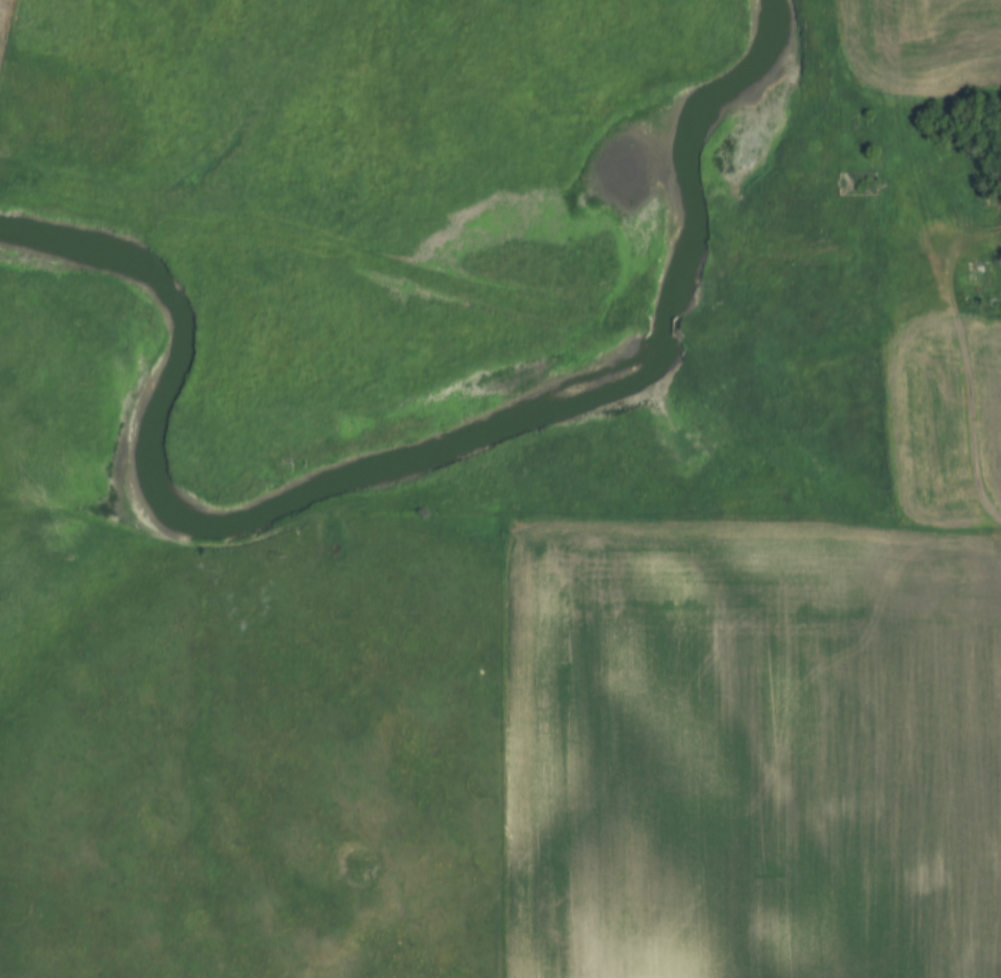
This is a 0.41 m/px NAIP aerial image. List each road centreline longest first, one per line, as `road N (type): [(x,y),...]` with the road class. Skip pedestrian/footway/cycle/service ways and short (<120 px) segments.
road 1 (track): [(948,290),(981,368),(983,470),(1000,515)]

